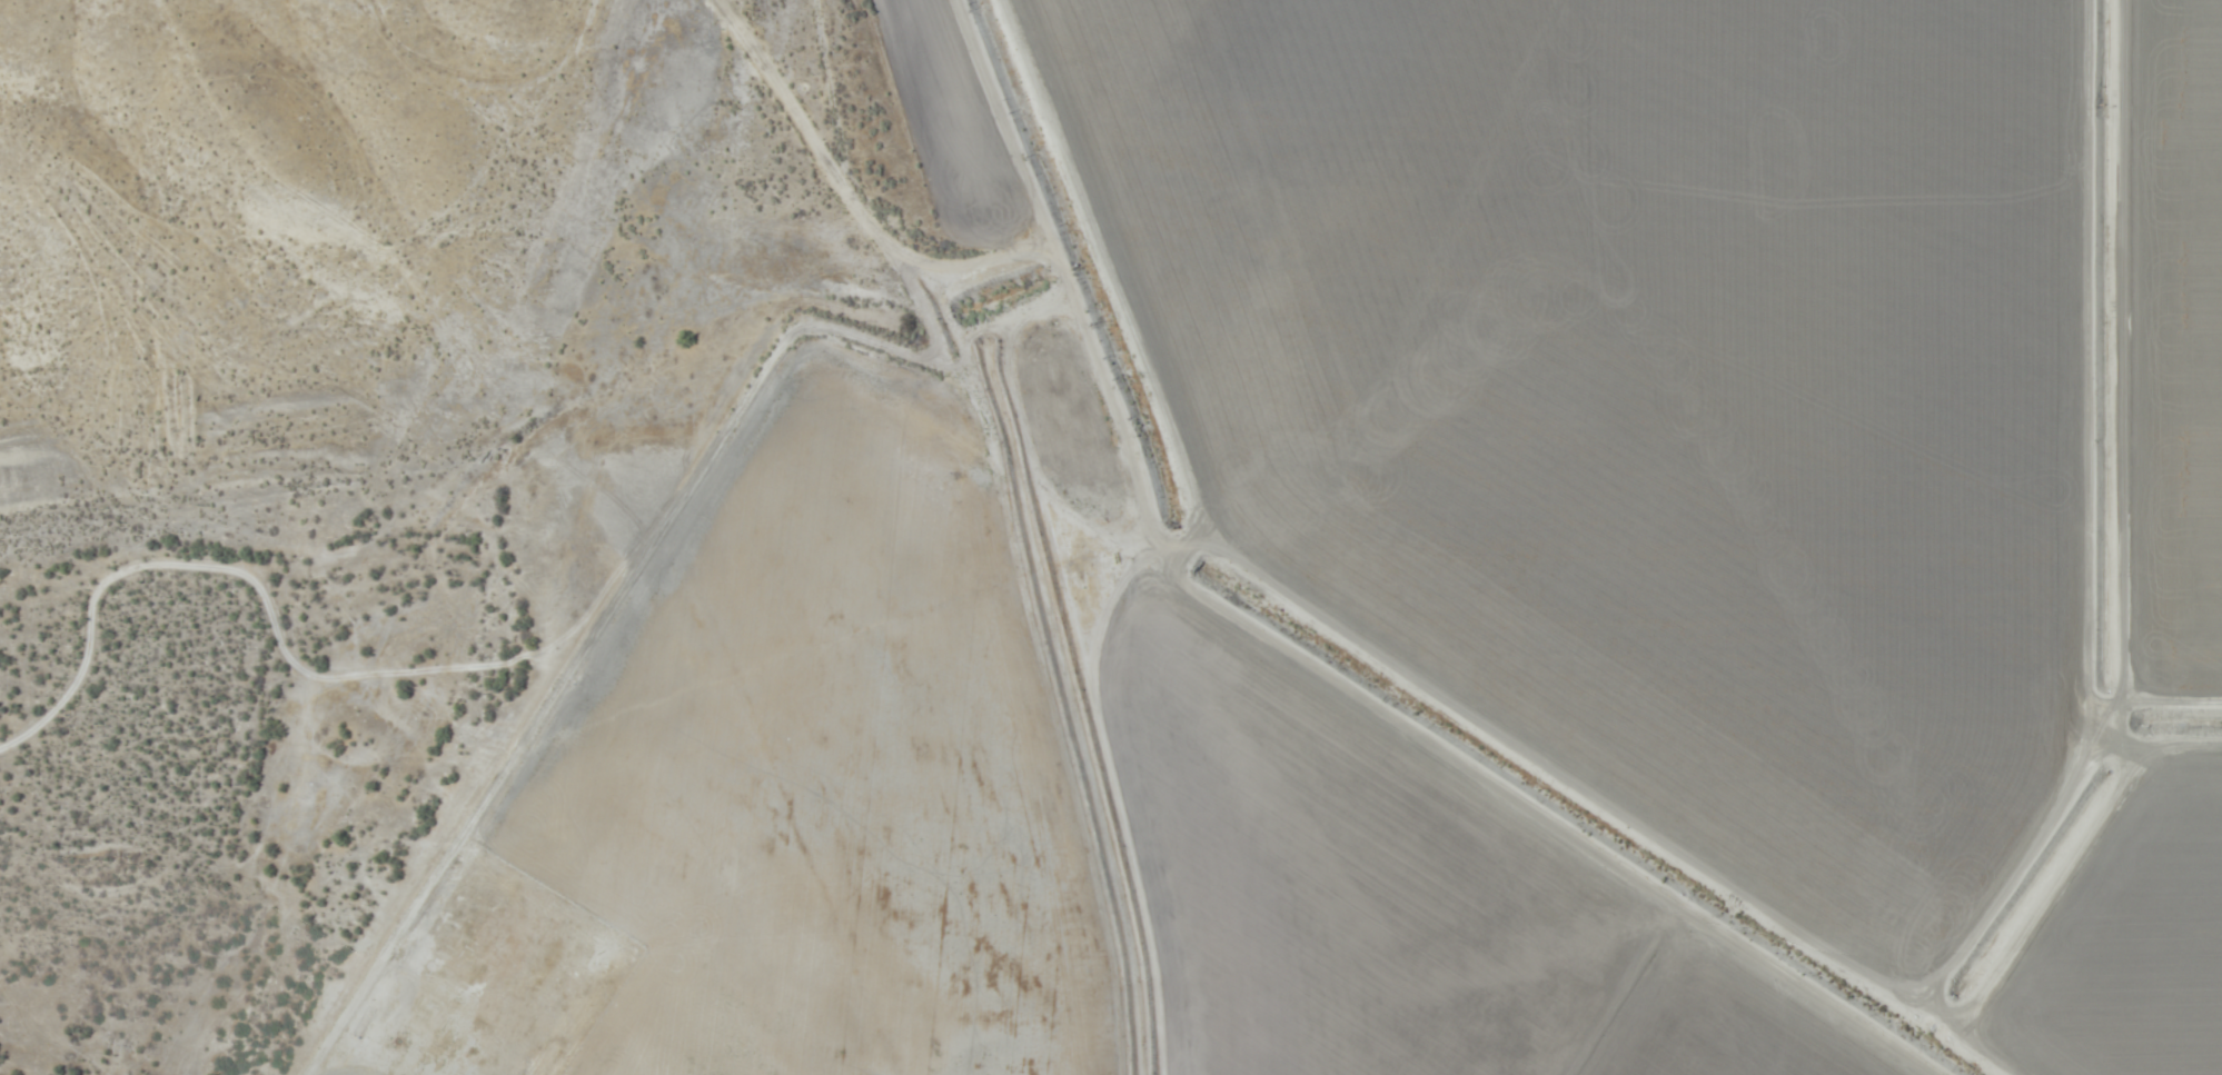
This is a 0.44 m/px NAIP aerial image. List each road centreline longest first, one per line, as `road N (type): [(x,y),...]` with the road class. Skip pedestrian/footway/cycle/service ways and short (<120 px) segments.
road 1 (residential): [(1155,1074),(1129,876),(1088,661),(1059,633),(1059,575),(1024,539),(944,400),(938,325),(874,232),(819,0)]
road 2 (residential): [(602,0),(563,87),(331,355),(256,389),(0,395)]

